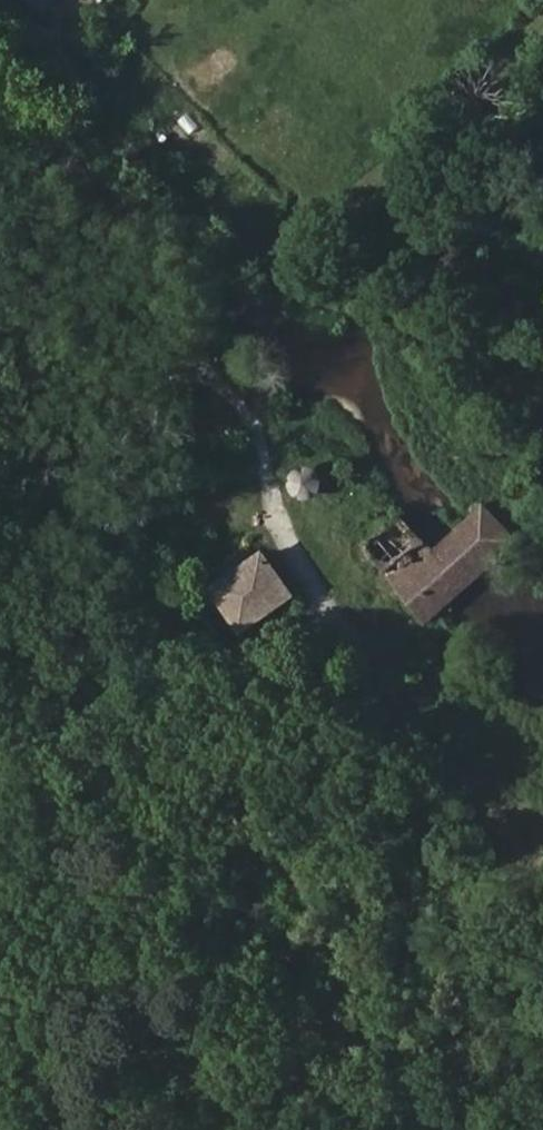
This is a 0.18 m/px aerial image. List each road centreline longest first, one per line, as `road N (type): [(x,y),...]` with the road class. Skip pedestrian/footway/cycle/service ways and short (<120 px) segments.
road 1 (track): [(0,688),(108,387),(224,328),(542,12)]
road 2 (track): [(542,815),(501,799),(398,723),(271,524),(253,425),(191,345)]

